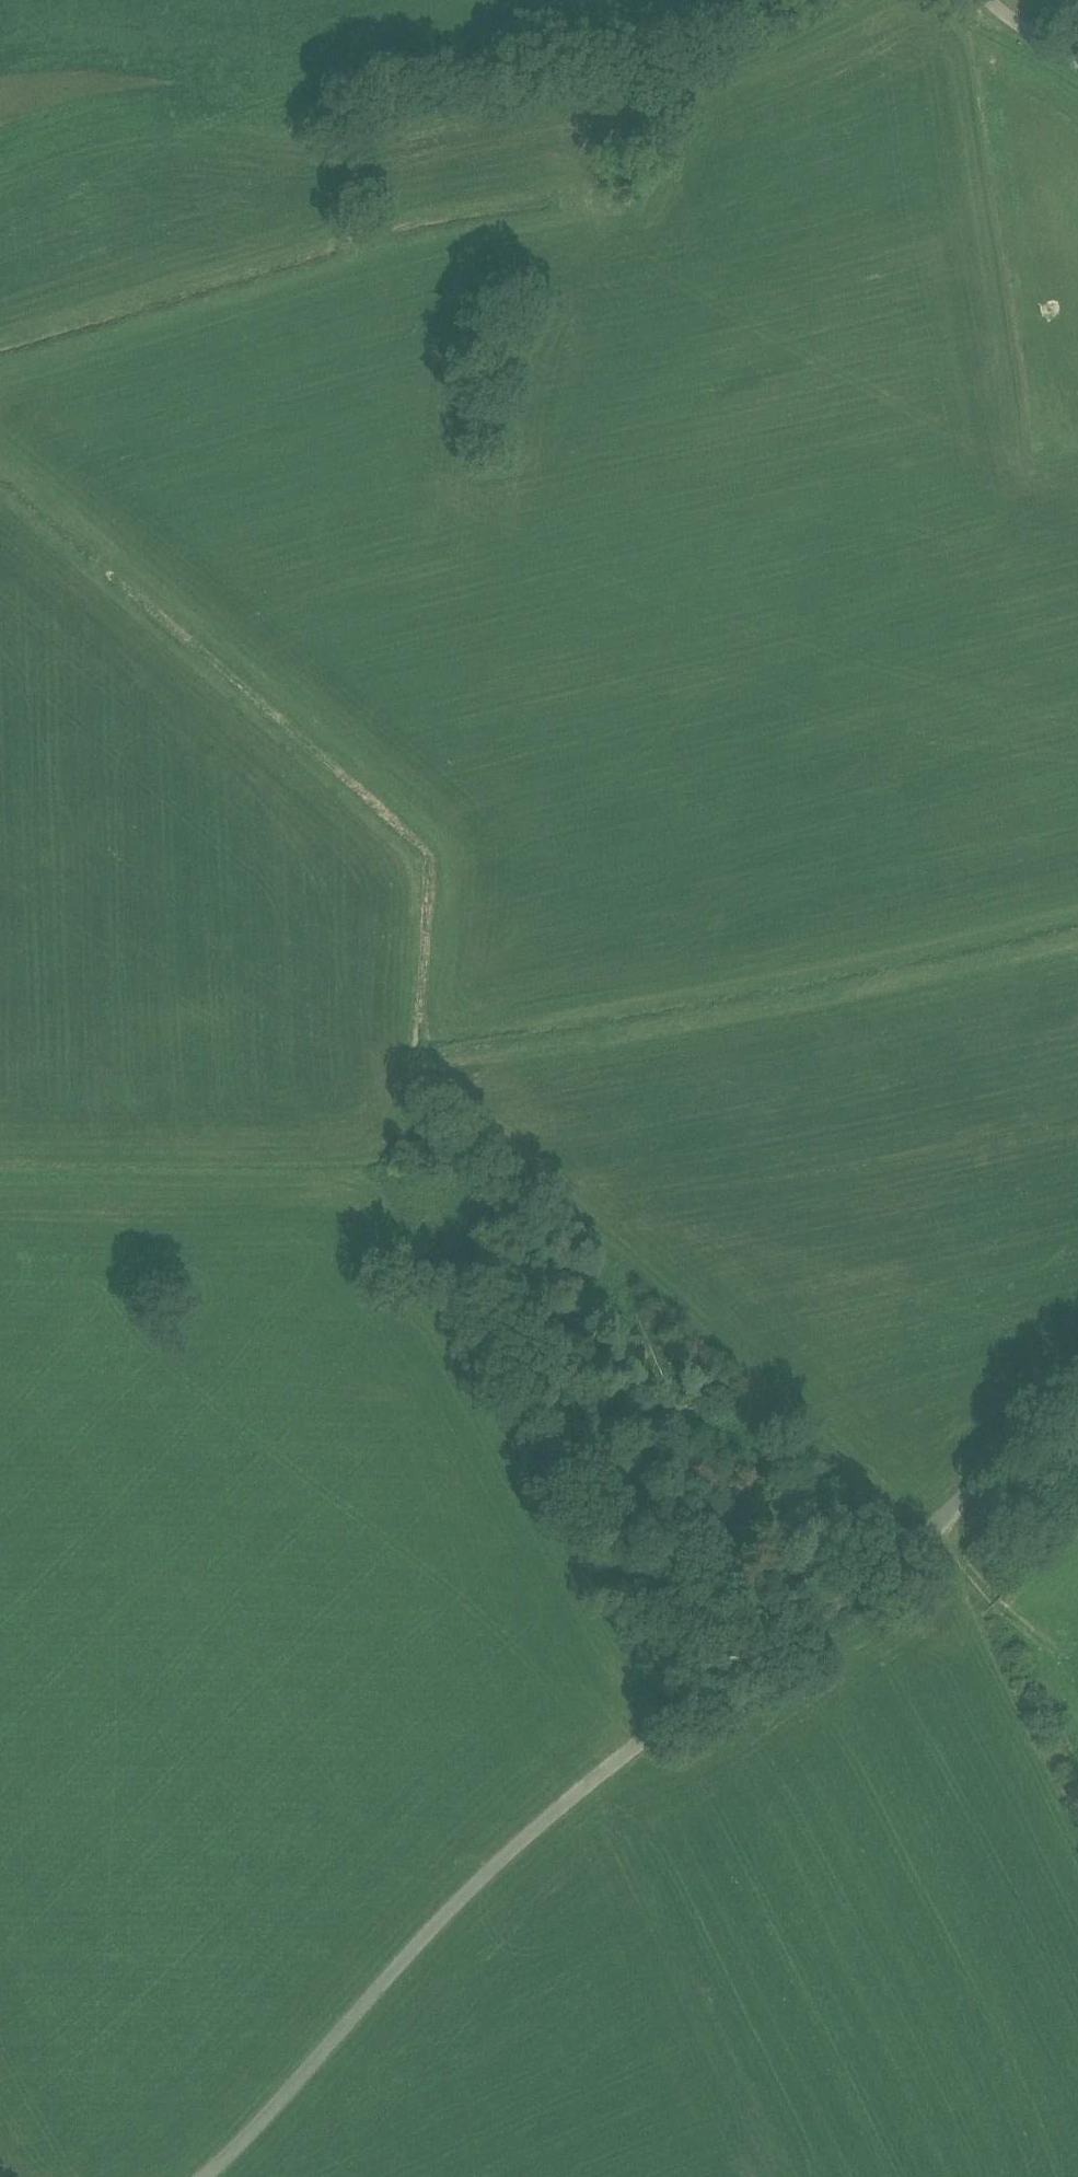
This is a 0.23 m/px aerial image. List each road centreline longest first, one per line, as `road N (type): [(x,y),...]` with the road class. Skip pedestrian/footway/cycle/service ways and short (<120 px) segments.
road 1 (unclassified): [(206,2176),(495,1868),(620,1762),(907,1547),(1077,1397)]

